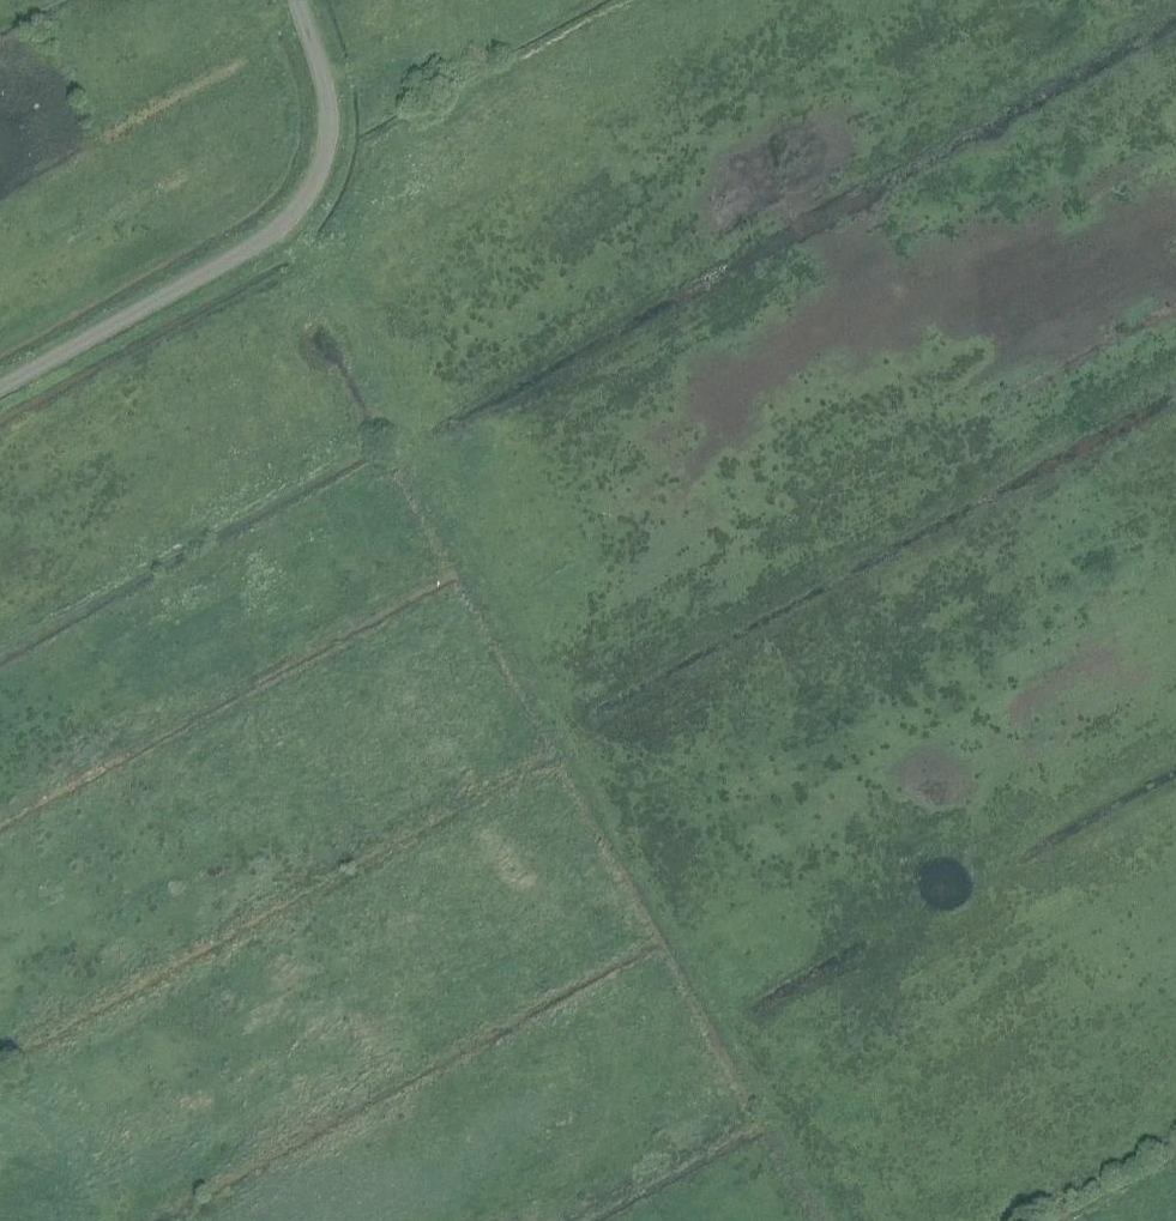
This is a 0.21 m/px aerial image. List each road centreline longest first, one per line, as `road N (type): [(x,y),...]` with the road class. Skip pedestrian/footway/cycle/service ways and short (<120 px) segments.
road 1 (unclassified): [(0,383),(259,240),(297,208),(320,169),(328,113),(296,0)]

